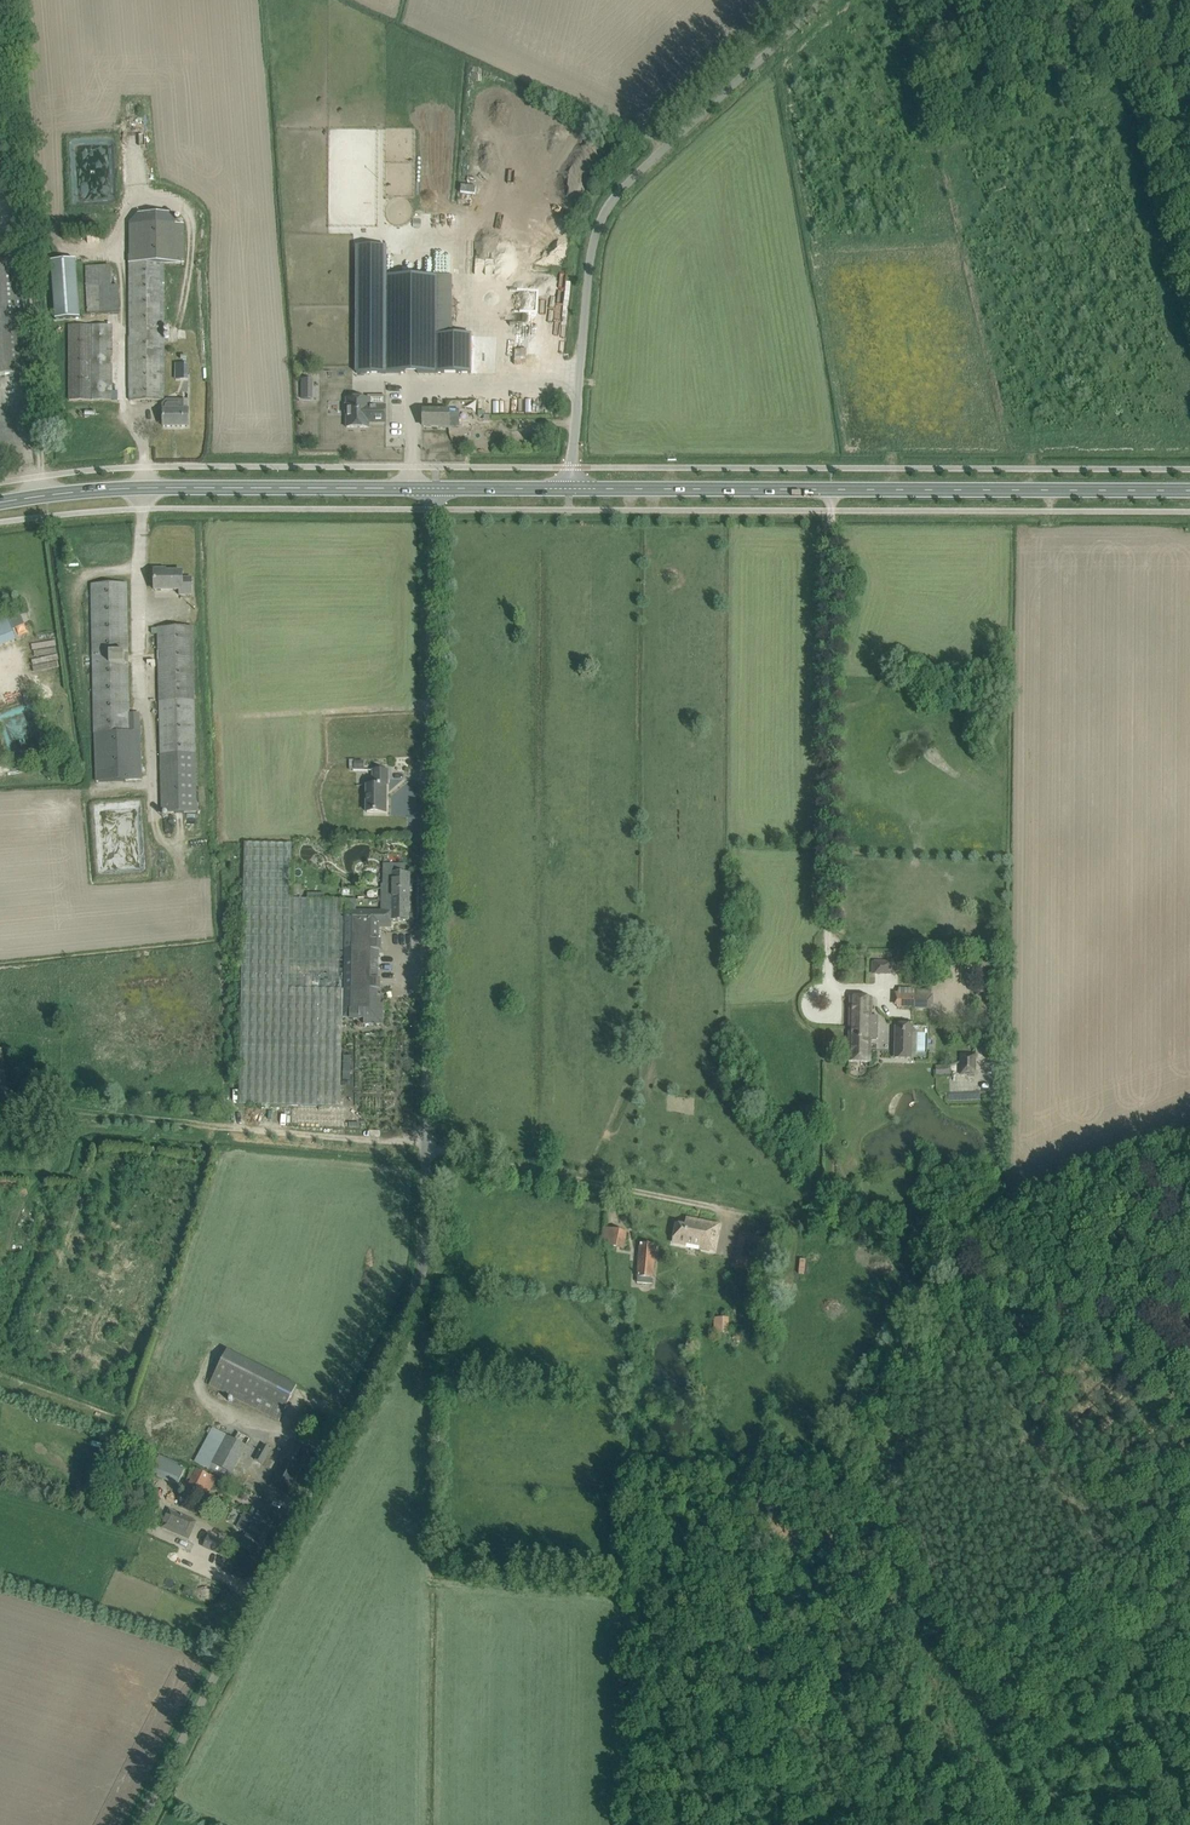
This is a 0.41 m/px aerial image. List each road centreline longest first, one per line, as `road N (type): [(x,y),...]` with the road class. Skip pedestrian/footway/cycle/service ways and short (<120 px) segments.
road 1 (unclassified): [(140,1824),(415,1310),(426,1262),(429,1150)]
road 2 (unclassified): [(429,1150),(435,488)]
road 3 (unclassified): [(571,490),(591,265),(605,216),(622,190),(824,0)]
road 4 (track): [(429,1150),(893,1239),(973,1273)]
road 5 (track): [(9,0),(46,494)]
road 6 (unclassified): [(840,944),(842,488)]
road 7 (secondary): [(0,502),(141,487),(435,488)]
road 8 (track): [(845,1824),(961,1790),(1189,1775)]
road 9 (secondary): [(842,488),(1189,489)]
road 10 (unclassified): [(429,1150),(99,1124)]
road 11 (secondary): [(571,490),(842,488)]
road 12 (secondary): [(435,488),(571,490)]

